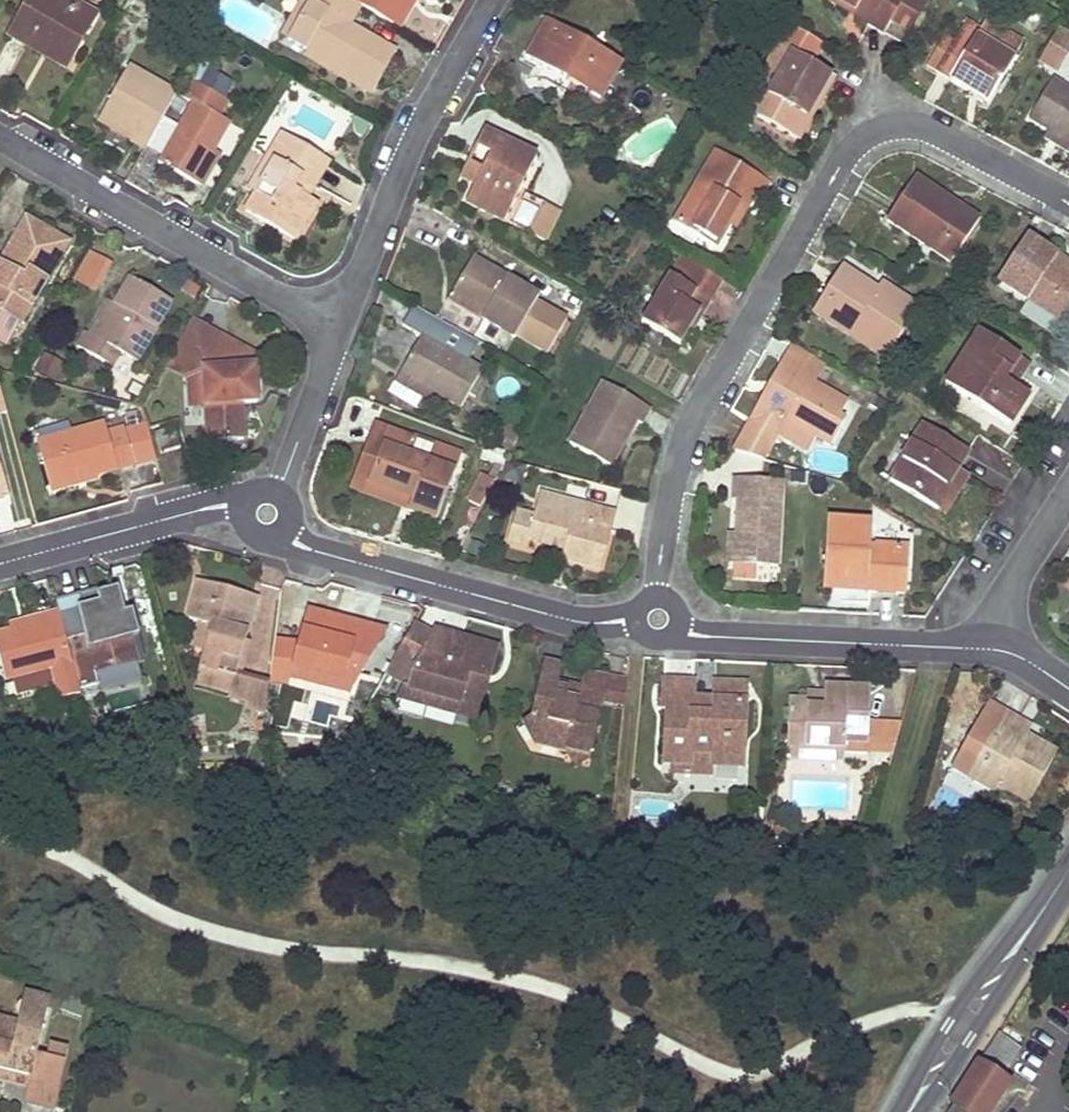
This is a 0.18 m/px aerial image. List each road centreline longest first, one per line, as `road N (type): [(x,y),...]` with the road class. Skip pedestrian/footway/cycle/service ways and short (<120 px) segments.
road 1 (residential): [(1068,201),(930,130),(885,128),(849,150),(683,441),(657,619)]
road 2 (residential): [(267,513),(308,548),(535,611),(600,624),(657,619)]
road 3 (residential): [(0,138),(335,330)]
road 4 (residential): [(335,330),(410,150),(493,0)]
road 5 (residential): [(657,619),(691,634),(995,651)]
road 6 (secondary): [(1068,867),(909,1111)]
road 7 (residential): [(0,564),(224,505),(267,513)]
road 8 (residential): [(335,330),(267,513)]
road 9 (residential): [(995,651),(1010,589),(1068,492)]

